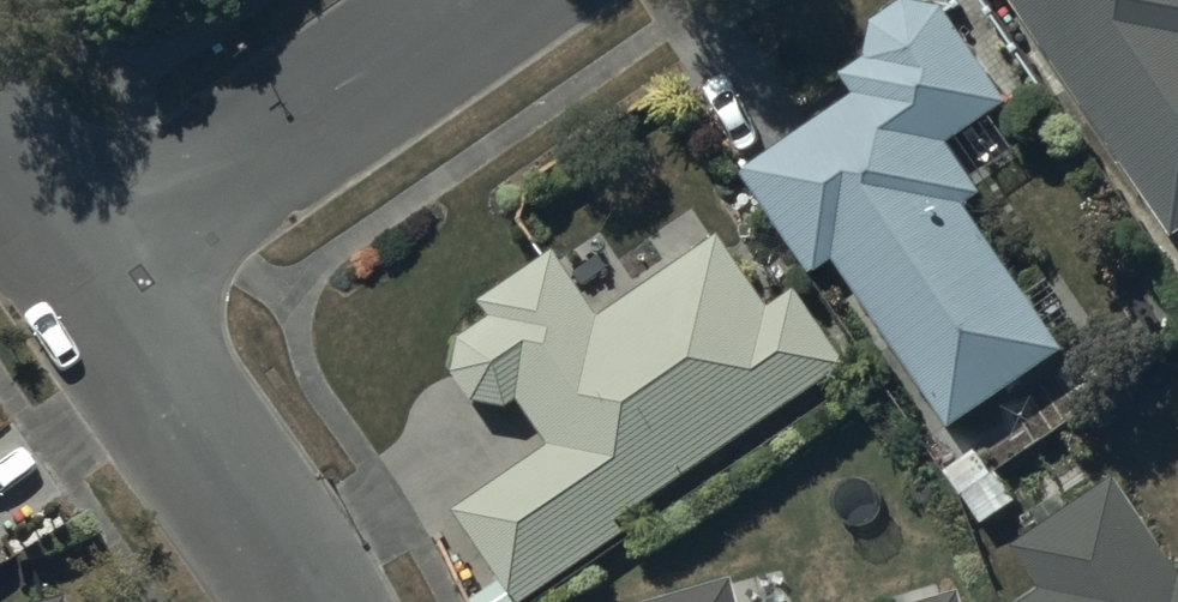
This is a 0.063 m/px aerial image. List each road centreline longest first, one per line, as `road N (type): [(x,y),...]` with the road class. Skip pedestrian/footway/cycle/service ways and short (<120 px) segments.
road 1 (residential): [(484,0),(81,266)]
road 2 (residential): [(309,601),(81,266)]
road 3 (residential): [(81,266),(0,159)]

